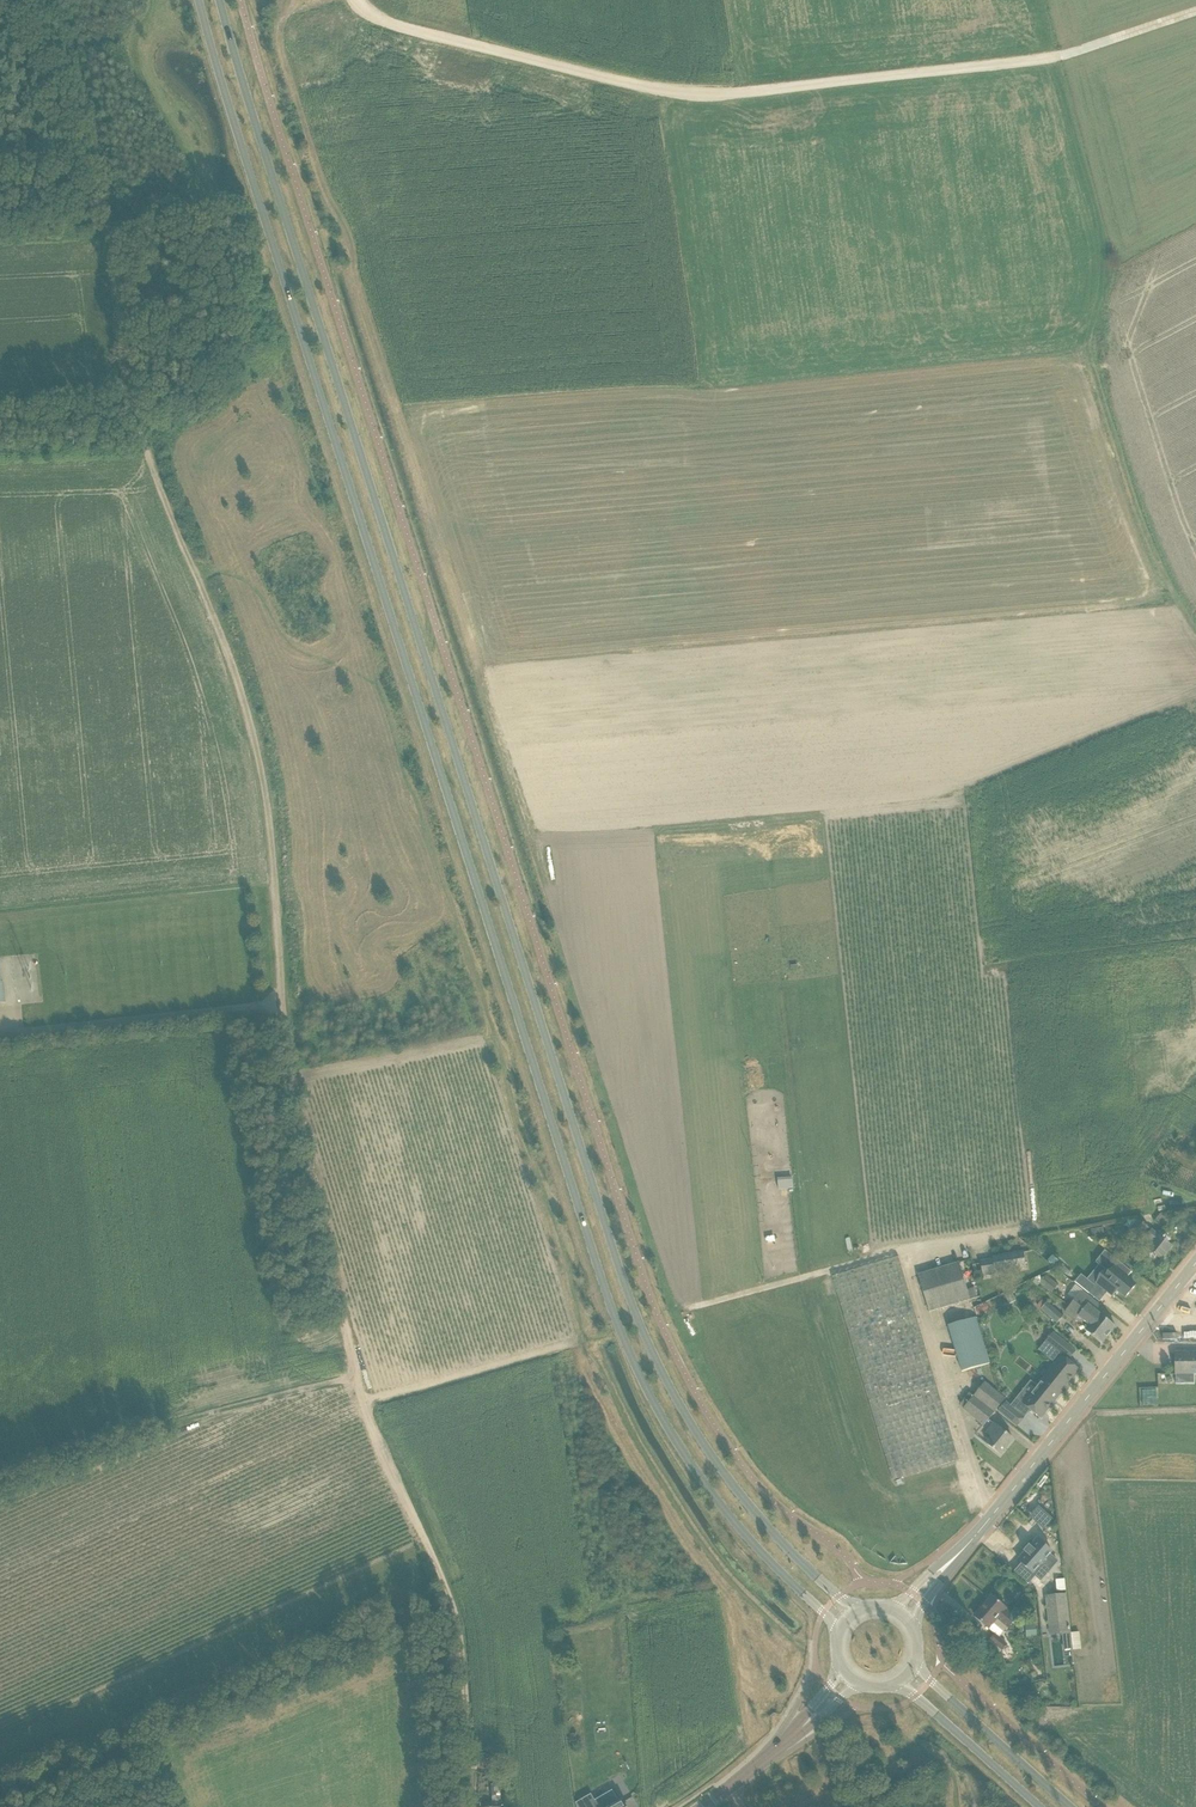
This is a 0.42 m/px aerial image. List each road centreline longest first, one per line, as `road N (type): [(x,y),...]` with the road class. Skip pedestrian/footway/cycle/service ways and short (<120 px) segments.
road 1 (secondary): [(201,0),(636,1368),(720,1505),(840,1634)]
road 2 (secondary): [(859,1612),(747,1505),(687,1421),(614,1259),(222,0)]
road 3 (track): [(20,0),(57,69),(110,228),(143,437),(237,694),(259,780),(294,1086),(356,1385)]
road 4 (track): [(356,0),(382,21),(600,77),(707,94),(1079,51),(1195,12)]
road 5 (track): [(694,1305),(911,1244),(1195,1206)]
road 6 (track): [(356,1385),(425,1562),(446,1645),(450,1806)]
road 7 (tertiary): [(954,1558),(1195,1263)]
road 8 (track): [(0,1471),(311,1386),(356,1385)]
road 9 (track): [(1083,344),(1154,556),(1195,640)]
road 10 (secondary): [(1069,1806),(930,1681),(915,1657)]
road 11 (secondary): [(890,1683),(1041,1806)]
road 12 (track): [(356,1385),(381,1394),(542,1349)]

